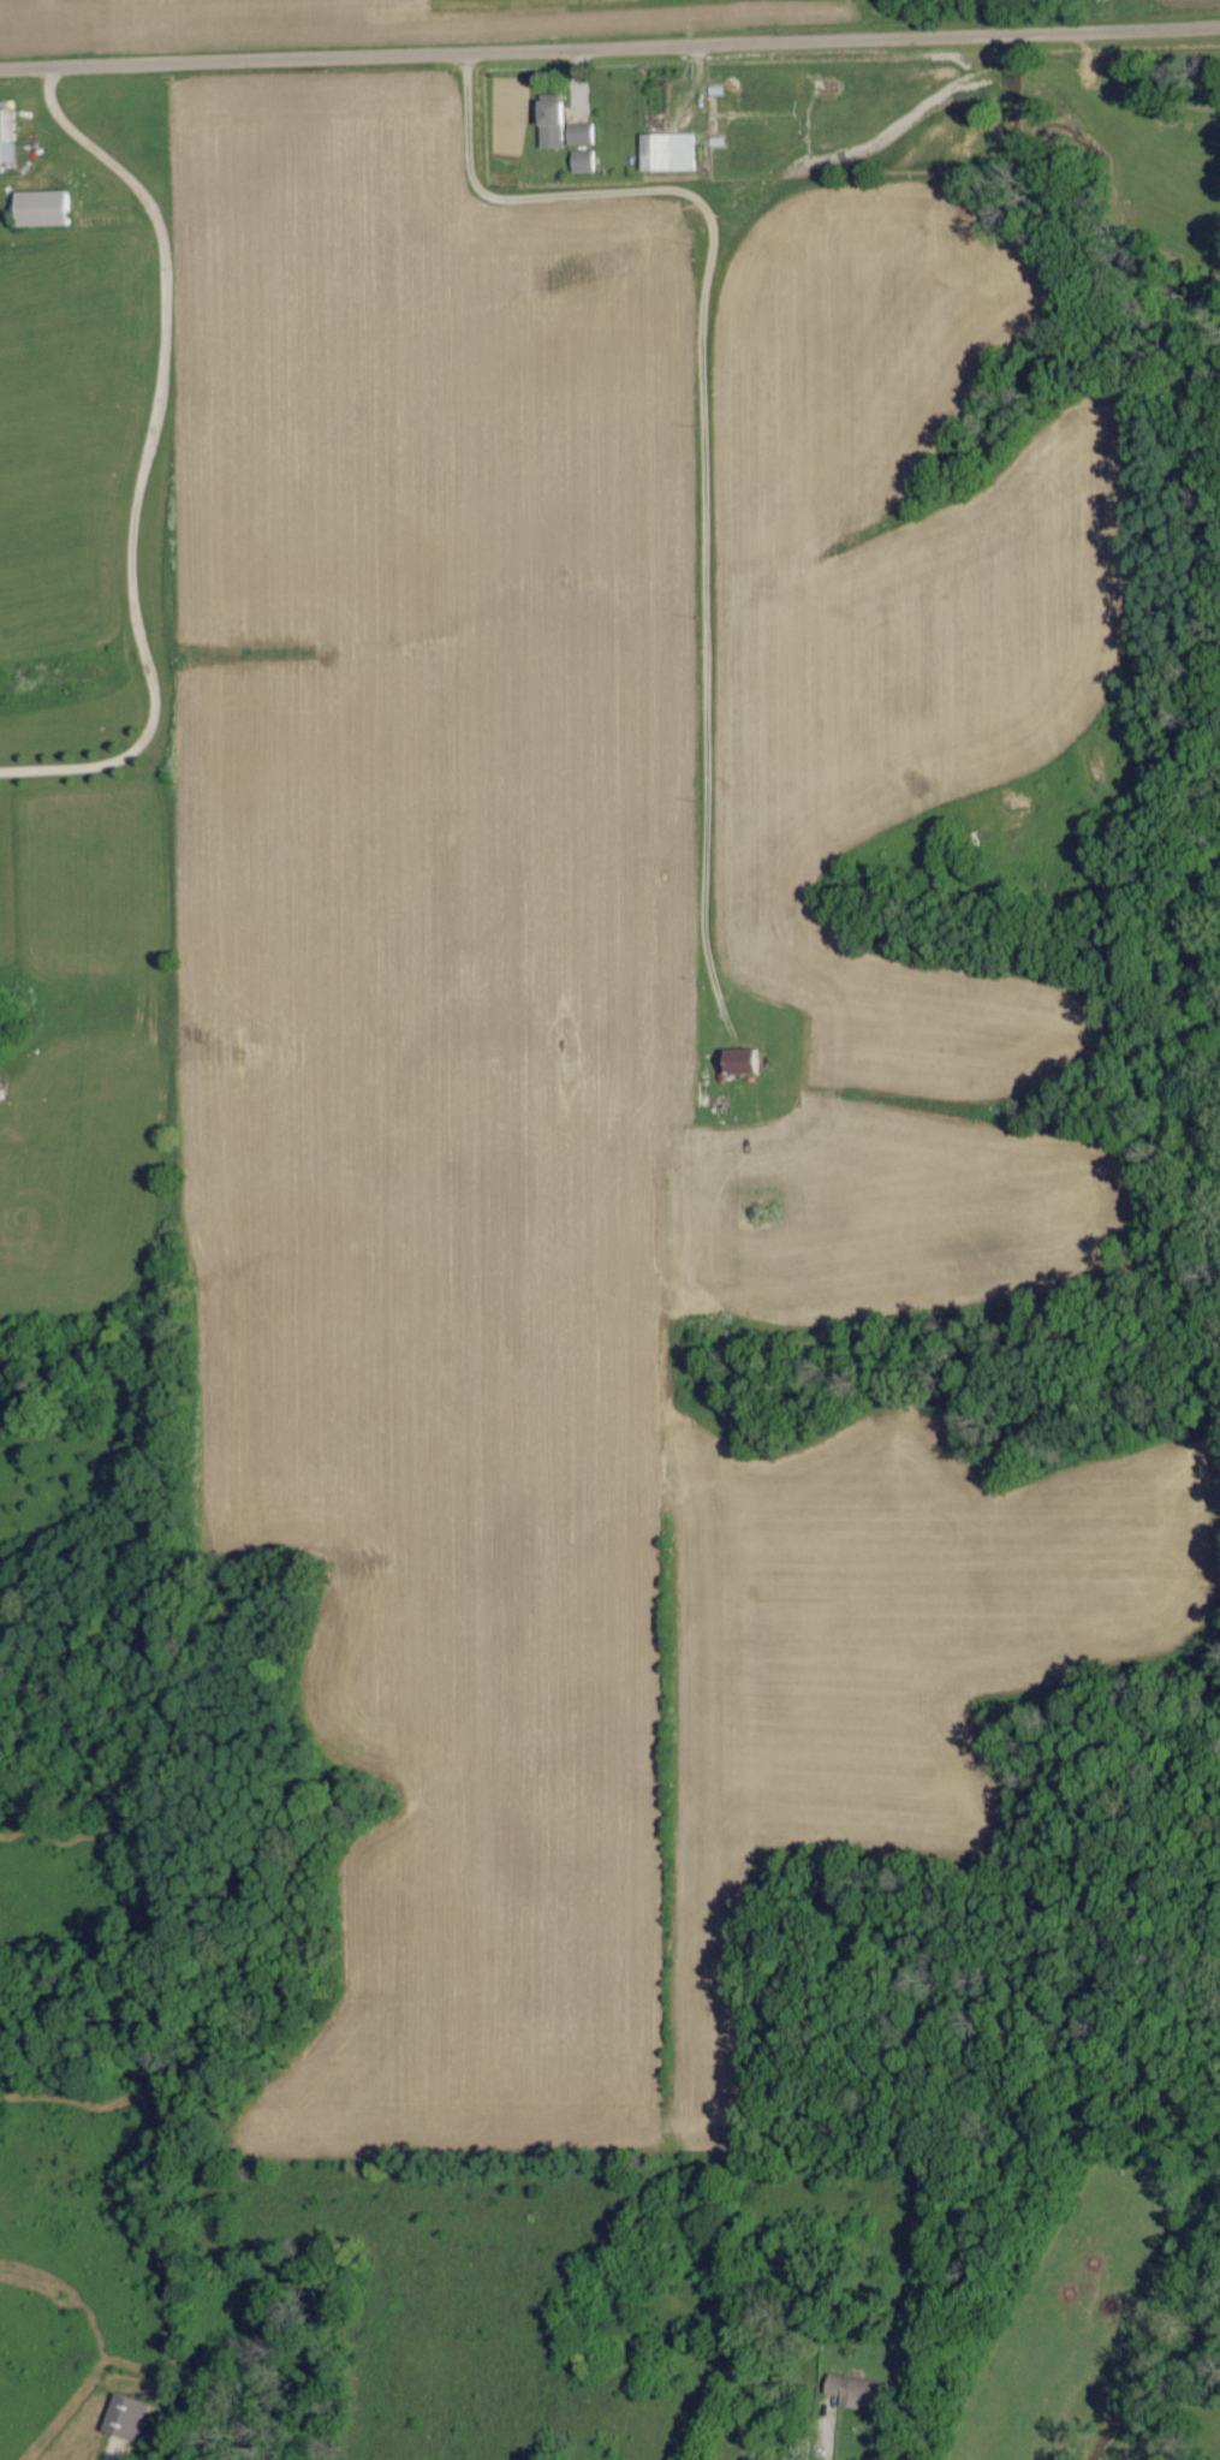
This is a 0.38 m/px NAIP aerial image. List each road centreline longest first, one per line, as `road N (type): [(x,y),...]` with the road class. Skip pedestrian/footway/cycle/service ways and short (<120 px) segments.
road 1 (residential): [(0,67),(1219,25)]

